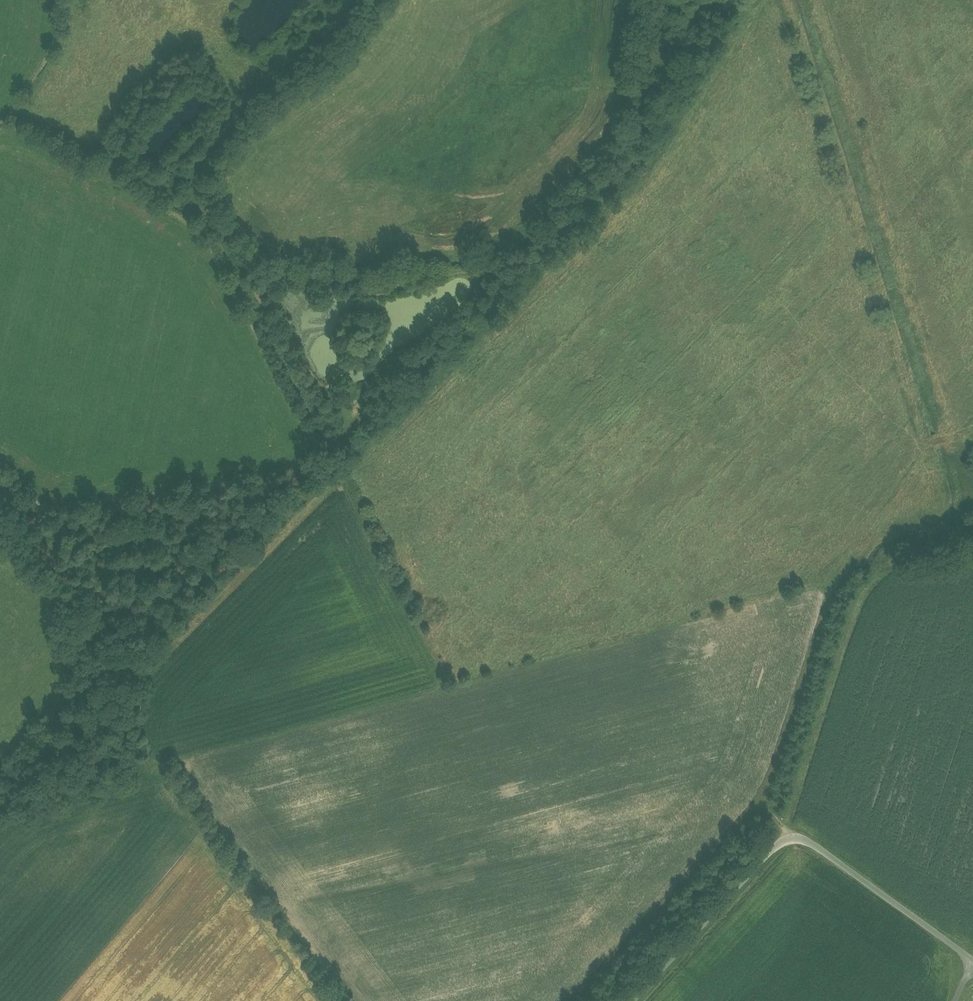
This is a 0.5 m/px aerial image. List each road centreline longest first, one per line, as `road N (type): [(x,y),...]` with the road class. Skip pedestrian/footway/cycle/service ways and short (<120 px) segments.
road 1 (track): [(350,0),(195,158),(191,181),(207,225),(323,444)]
road 2 (unclassified): [(972,963),(787,836),(747,863),(613,1000)]

